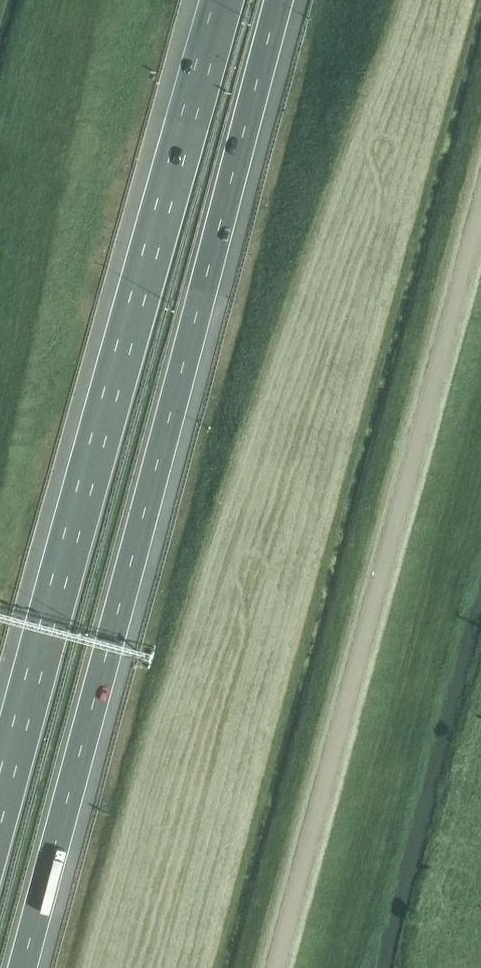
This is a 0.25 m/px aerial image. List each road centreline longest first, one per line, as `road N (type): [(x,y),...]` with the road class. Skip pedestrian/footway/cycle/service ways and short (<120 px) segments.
road 1 (motorway): [(22,967),(279,0)]
road 2 (motorway): [(221,0),(0,798)]

